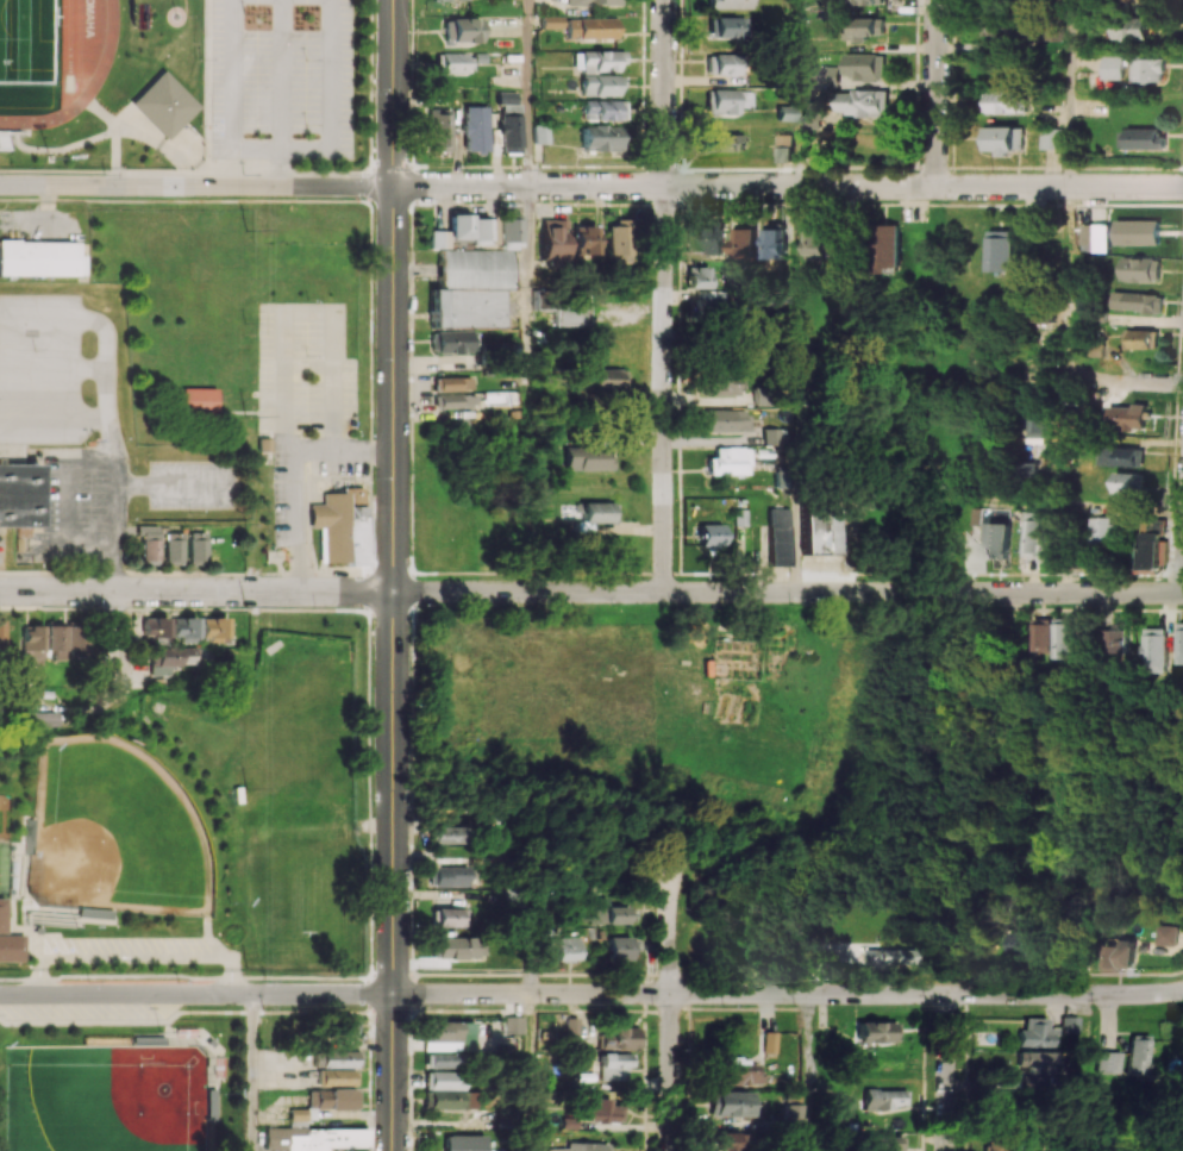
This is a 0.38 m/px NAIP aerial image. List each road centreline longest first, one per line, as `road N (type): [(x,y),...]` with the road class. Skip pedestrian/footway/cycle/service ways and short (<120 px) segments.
road 1 (residential): [(1182,990),(0,994)]
road 2 (tertiary): [(394,0),(394,994)]
road 3 (residential): [(1182,594),(394,592)]
road 4 (residential): [(1182,187),(394,186)]
road 5 (residential): [(666,0),(664,593)]
road 6 (residential): [(394,592),(0,589)]
road 7 (residential): [(394,186),(0,184)]
road 8 (residential): [(669,868),(670,1150)]
road 9 (residential): [(109,459),(113,721)]
road 10 (residential): [(935,0),(934,186)]
road 11 (residential): [(1182,383),(1009,371)]
road 12 (tertiary): [(394,994),(393,1150)]
road 13 (residential): [(949,994),(949,1150)]

